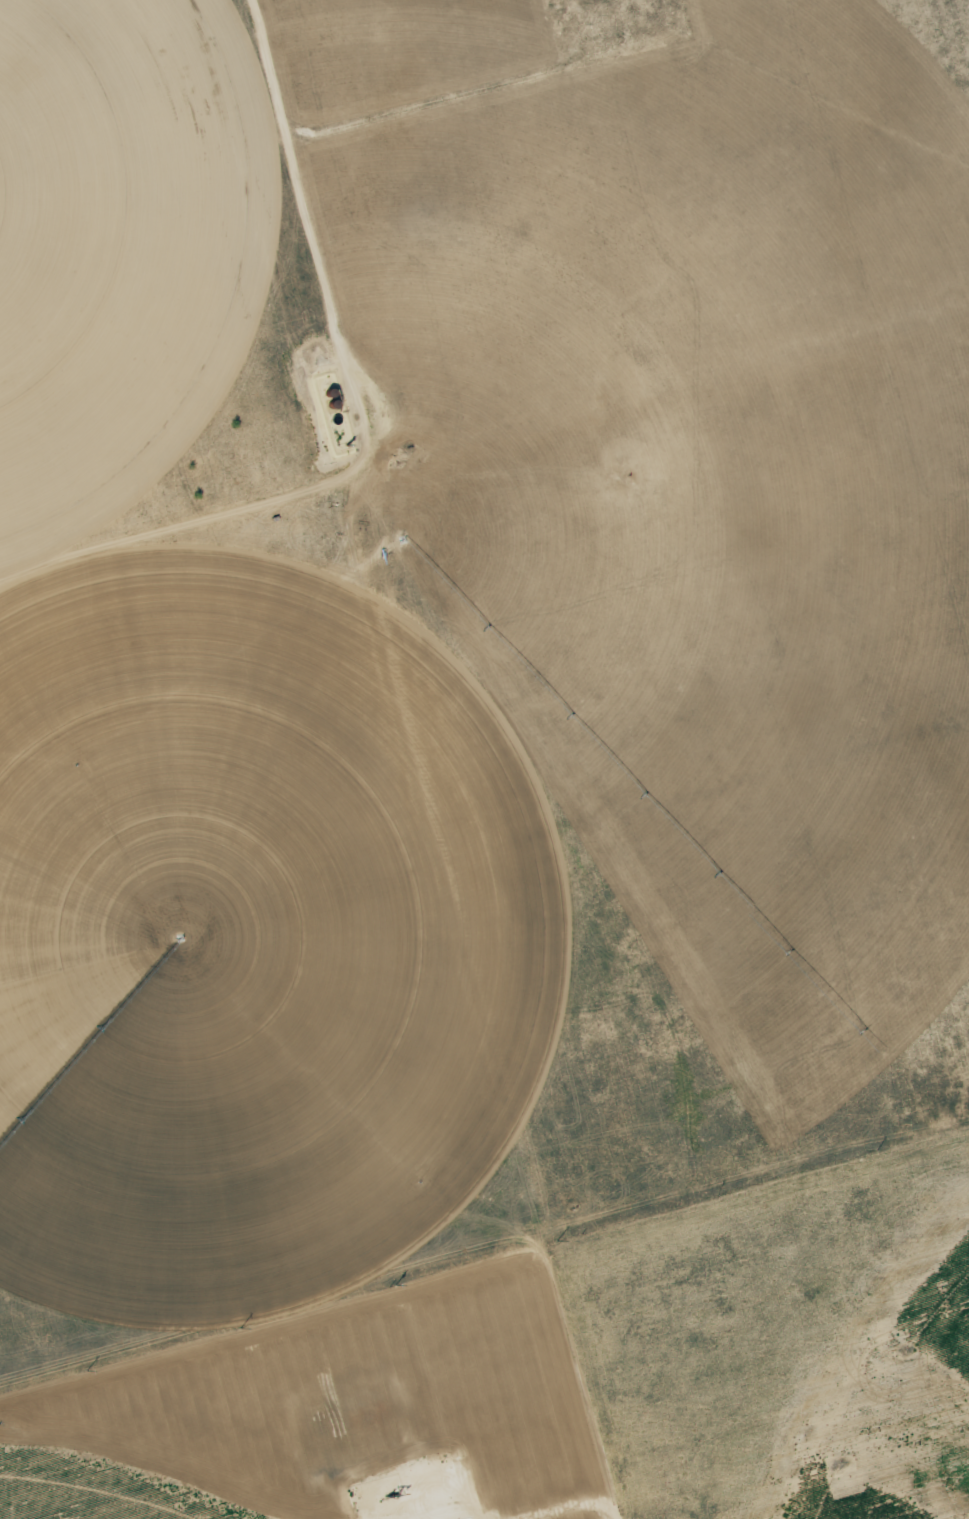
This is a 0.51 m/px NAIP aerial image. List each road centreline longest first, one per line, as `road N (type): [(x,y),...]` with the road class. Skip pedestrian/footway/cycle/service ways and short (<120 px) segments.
road 1 (track): [(568,1114),(253,0)]

